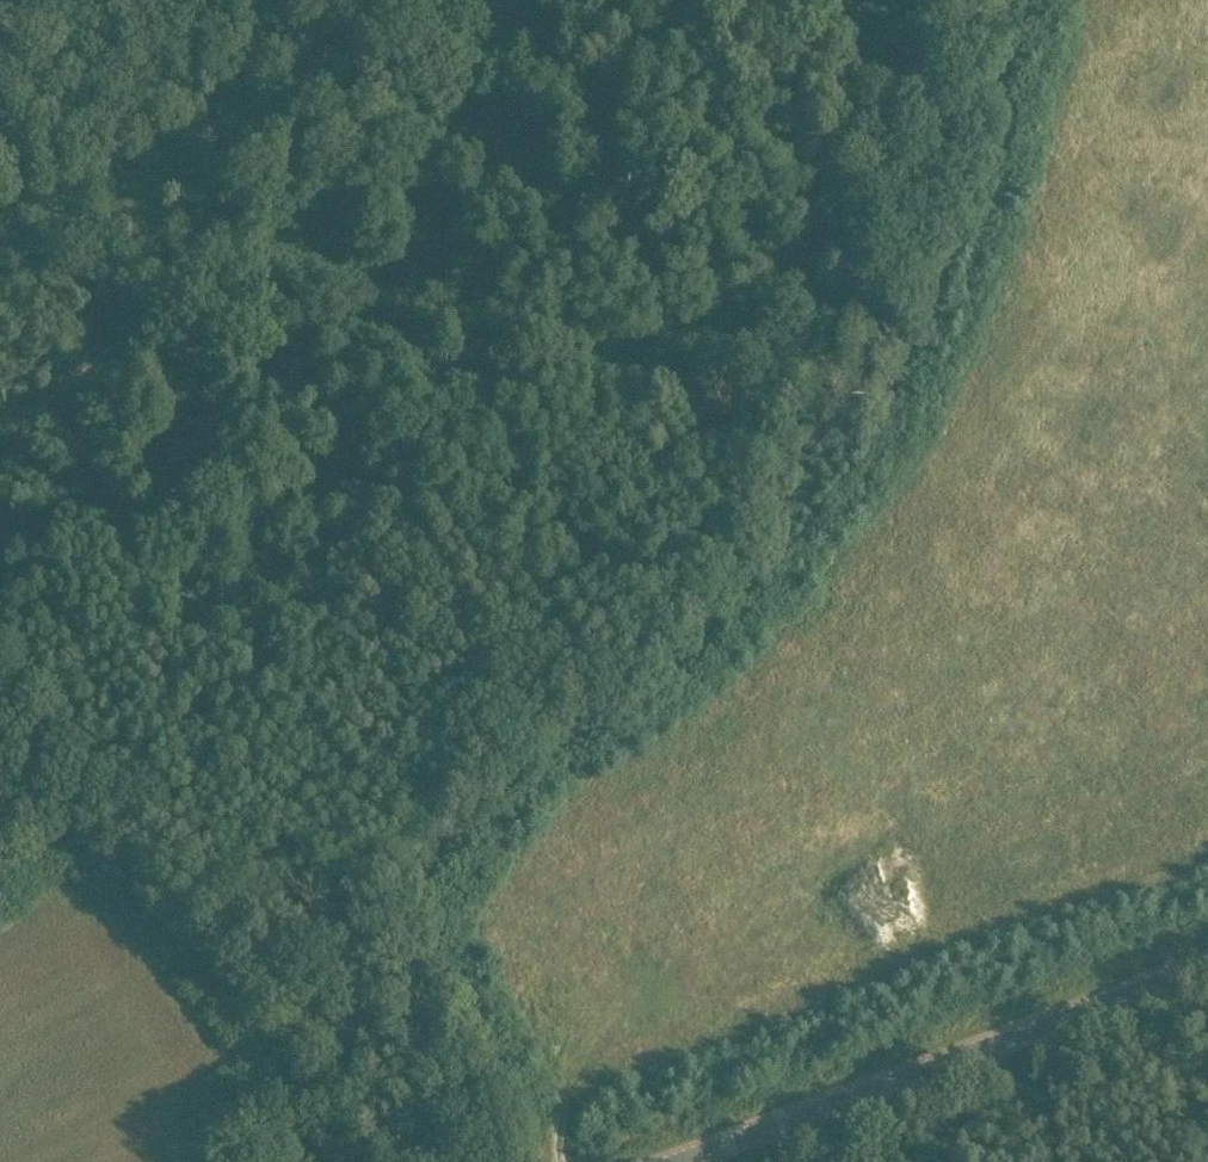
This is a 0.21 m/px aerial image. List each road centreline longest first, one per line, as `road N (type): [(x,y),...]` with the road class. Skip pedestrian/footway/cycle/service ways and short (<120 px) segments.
road 1 (unclassified): [(679,1161),(1207,964)]

